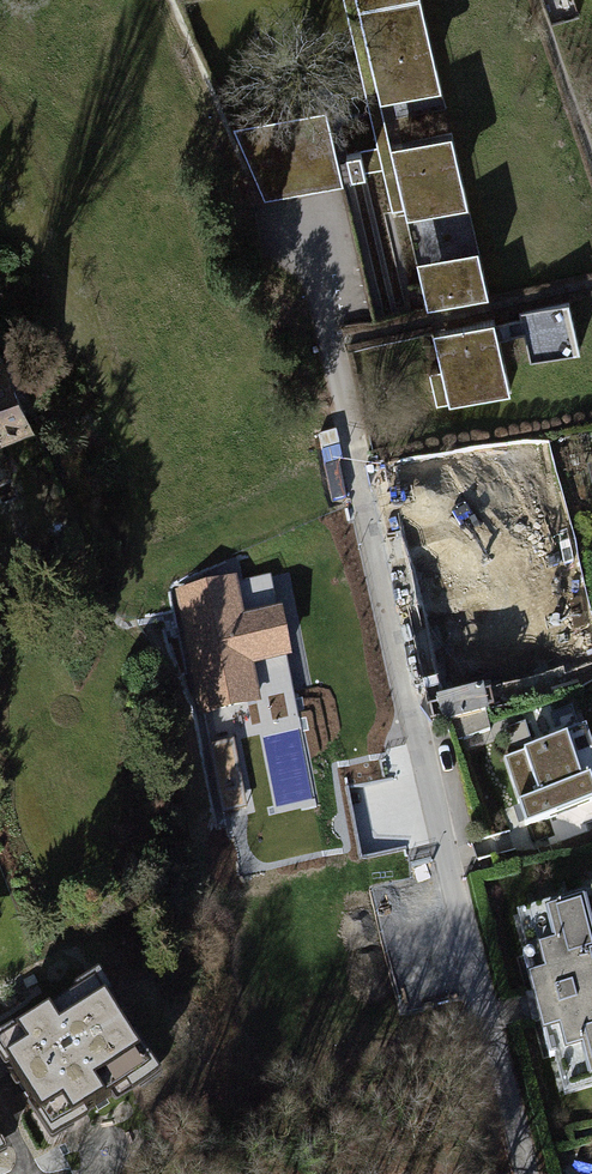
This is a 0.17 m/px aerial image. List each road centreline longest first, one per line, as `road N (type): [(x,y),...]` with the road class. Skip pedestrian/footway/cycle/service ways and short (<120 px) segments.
road 1 (residential): [(525,1173),(316,256)]

